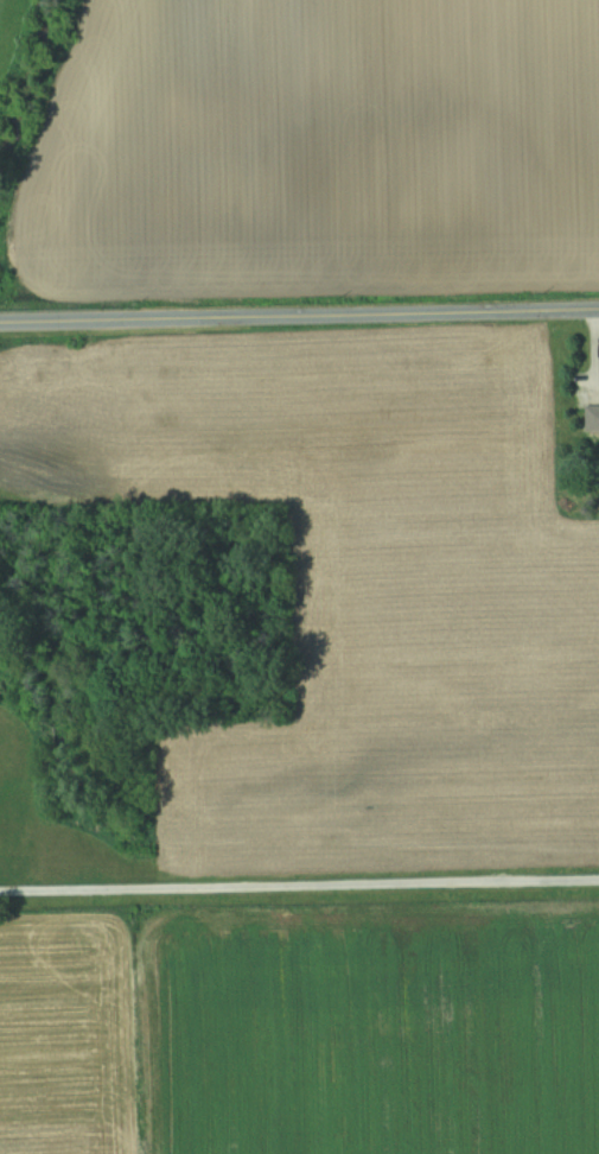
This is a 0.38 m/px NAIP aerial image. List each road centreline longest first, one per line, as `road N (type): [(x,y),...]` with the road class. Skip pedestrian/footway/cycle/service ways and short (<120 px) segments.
road 1 (residential): [(0,322),(598,310)]

